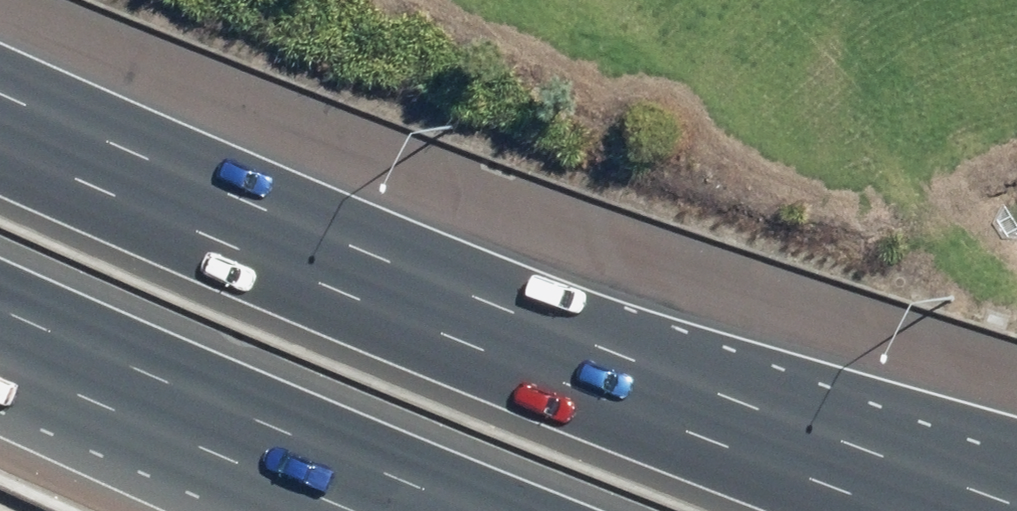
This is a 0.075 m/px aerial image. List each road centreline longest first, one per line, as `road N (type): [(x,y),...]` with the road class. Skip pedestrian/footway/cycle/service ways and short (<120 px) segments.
road 1 (motorway): [(275,265),(1016,450)]
road 2 (motorway): [(275,265),(857,510)]
road 3 (motorway): [(453,510),(0,327)]
road 4 (motorway): [(0,145),(275,265)]
road 5 (motorway): [(205,510),(0,409)]

